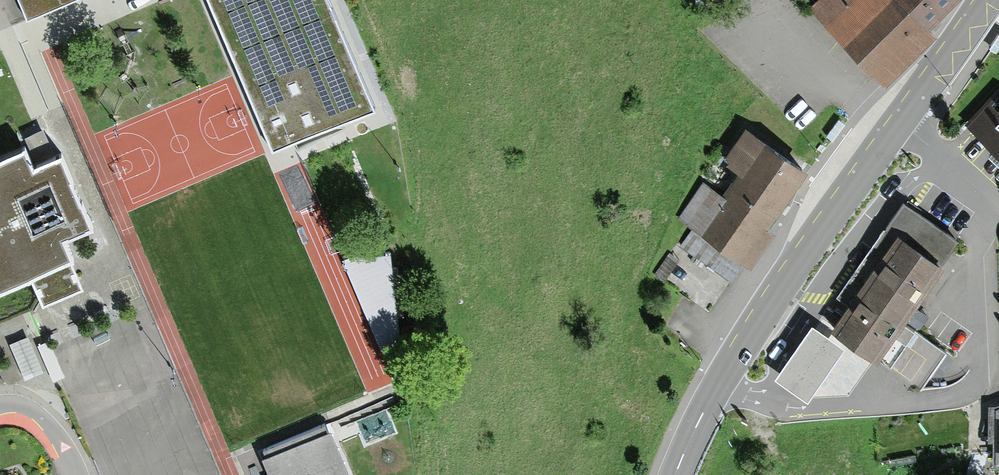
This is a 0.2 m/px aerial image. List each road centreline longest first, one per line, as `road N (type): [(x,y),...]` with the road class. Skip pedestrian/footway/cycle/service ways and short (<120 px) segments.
road 1 (tertiary): [(675,474),(748,337),(986,0)]

